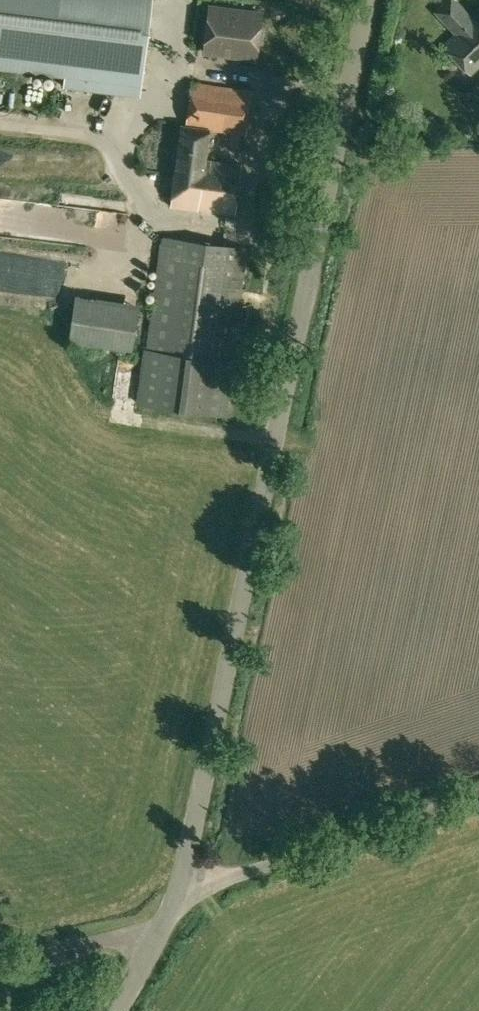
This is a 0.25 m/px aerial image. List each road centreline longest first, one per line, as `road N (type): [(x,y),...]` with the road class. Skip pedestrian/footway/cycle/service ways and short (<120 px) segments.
road 1 (unclassified): [(123,1010),(176,887),(378,0)]
road 2 (track): [(176,887),(478,794)]

